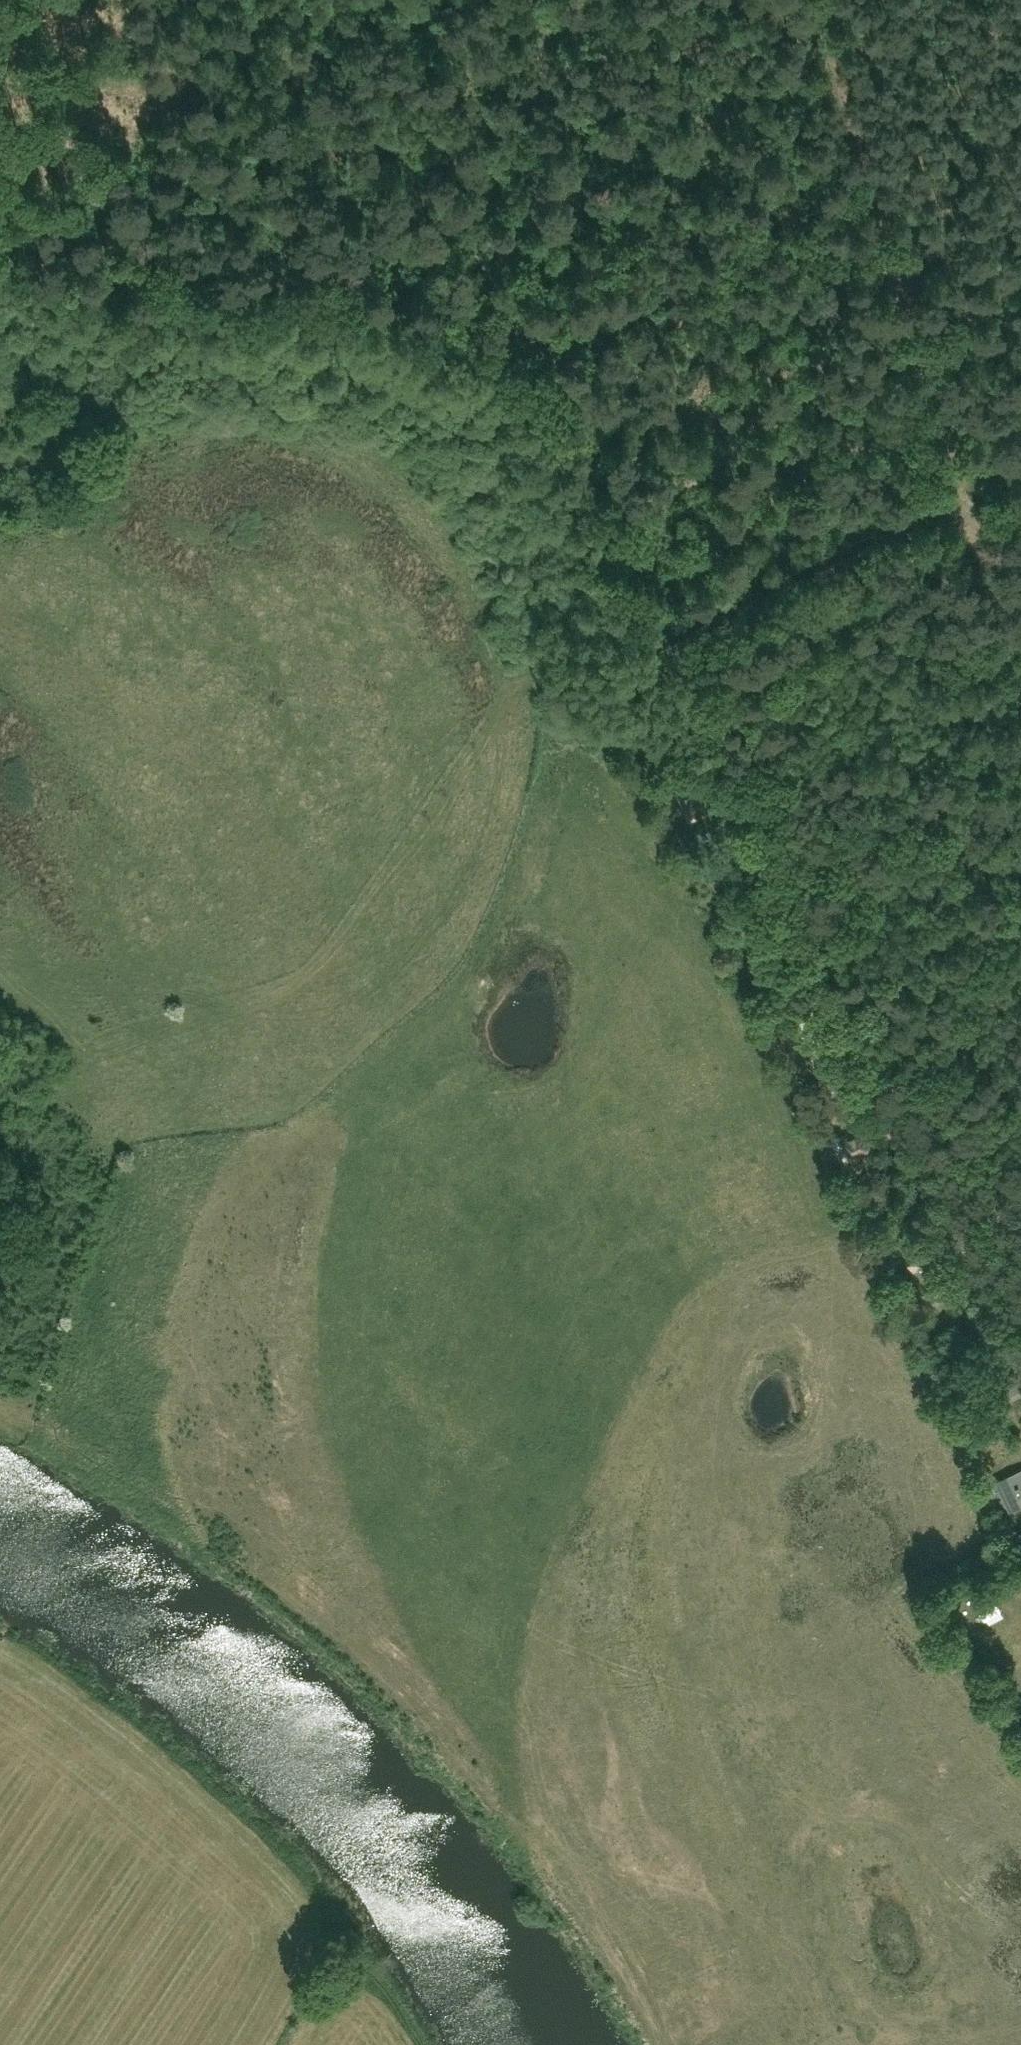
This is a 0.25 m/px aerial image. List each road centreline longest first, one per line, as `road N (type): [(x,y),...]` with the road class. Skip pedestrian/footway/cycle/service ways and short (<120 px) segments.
road 1 (track): [(802,0),(1020,696)]

